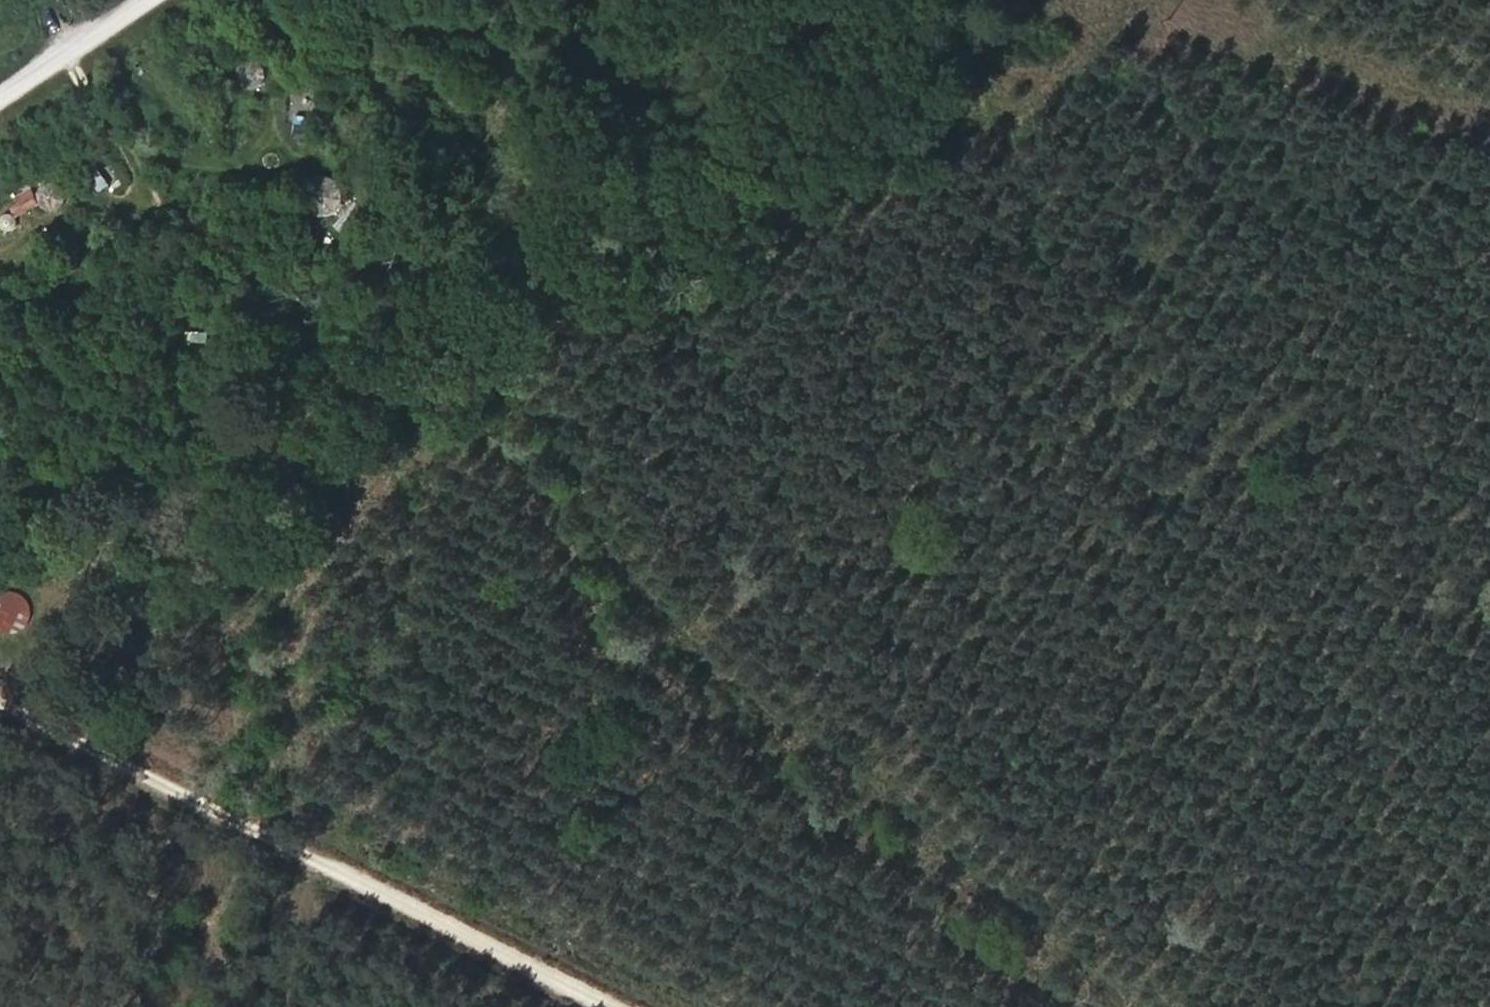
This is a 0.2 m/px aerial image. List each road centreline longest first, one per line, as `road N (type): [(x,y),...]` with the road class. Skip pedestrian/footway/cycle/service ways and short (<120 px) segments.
road 1 (track): [(0,698),(621,1006)]
road 2 (track): [(147,0),(0,99)]

